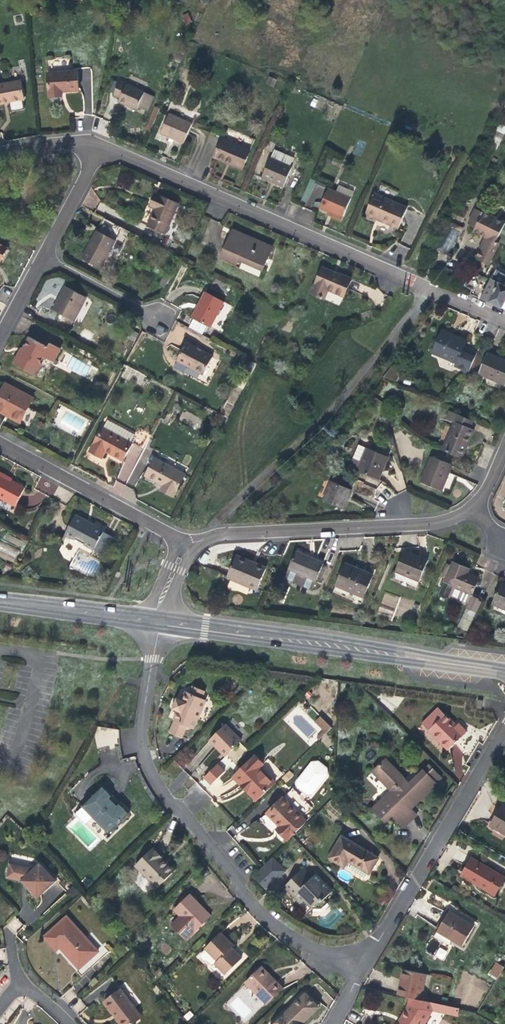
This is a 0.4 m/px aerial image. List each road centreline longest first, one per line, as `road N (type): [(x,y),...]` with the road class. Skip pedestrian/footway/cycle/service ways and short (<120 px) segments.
road 1 (unclassified): [(365,965),(318,951),(262,914),(159,789),(142,732),(160,624)]
road 2 (residential): [(102,147),(504,320)]
road 3 (tertiary): [(160,624),(504,672)]
road 4 (unclassified): [(475,507),(419,525),(220,535),(182,547)]
road 5 (unclassified): [(504,729),(365,965)]
road 6 (unclassified): [(182,547),(0,443)]
road 7 (tertiary): [(0,603),(150,622)]
road 8 (unclassified): [(45,259),(159,318)]
road 9 (unclassified): [(45,259),(102,147)]

